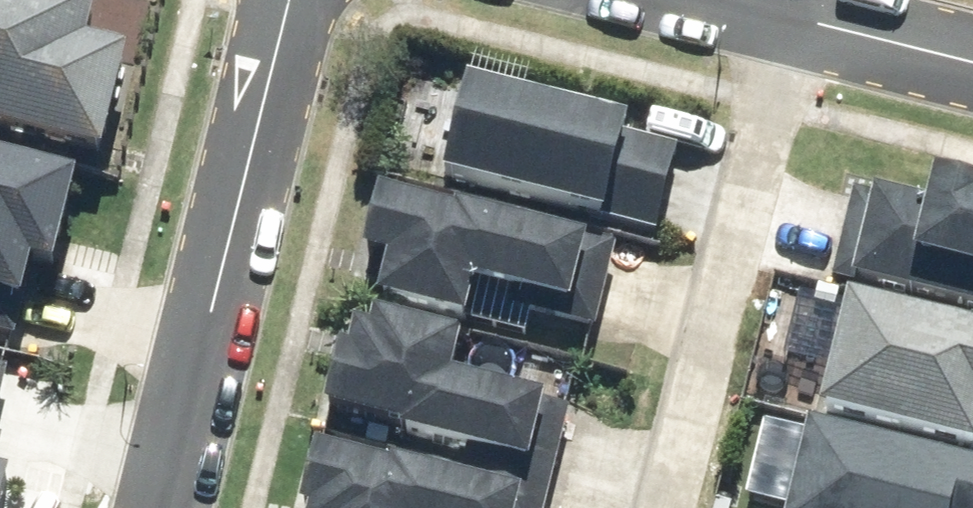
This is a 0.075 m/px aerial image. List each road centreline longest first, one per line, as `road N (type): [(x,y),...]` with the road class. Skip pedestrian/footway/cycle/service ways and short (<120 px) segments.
road 1 (residential): [(163,507),(291,0)]
road 2 (residential): [(713,0),(972,64)]

